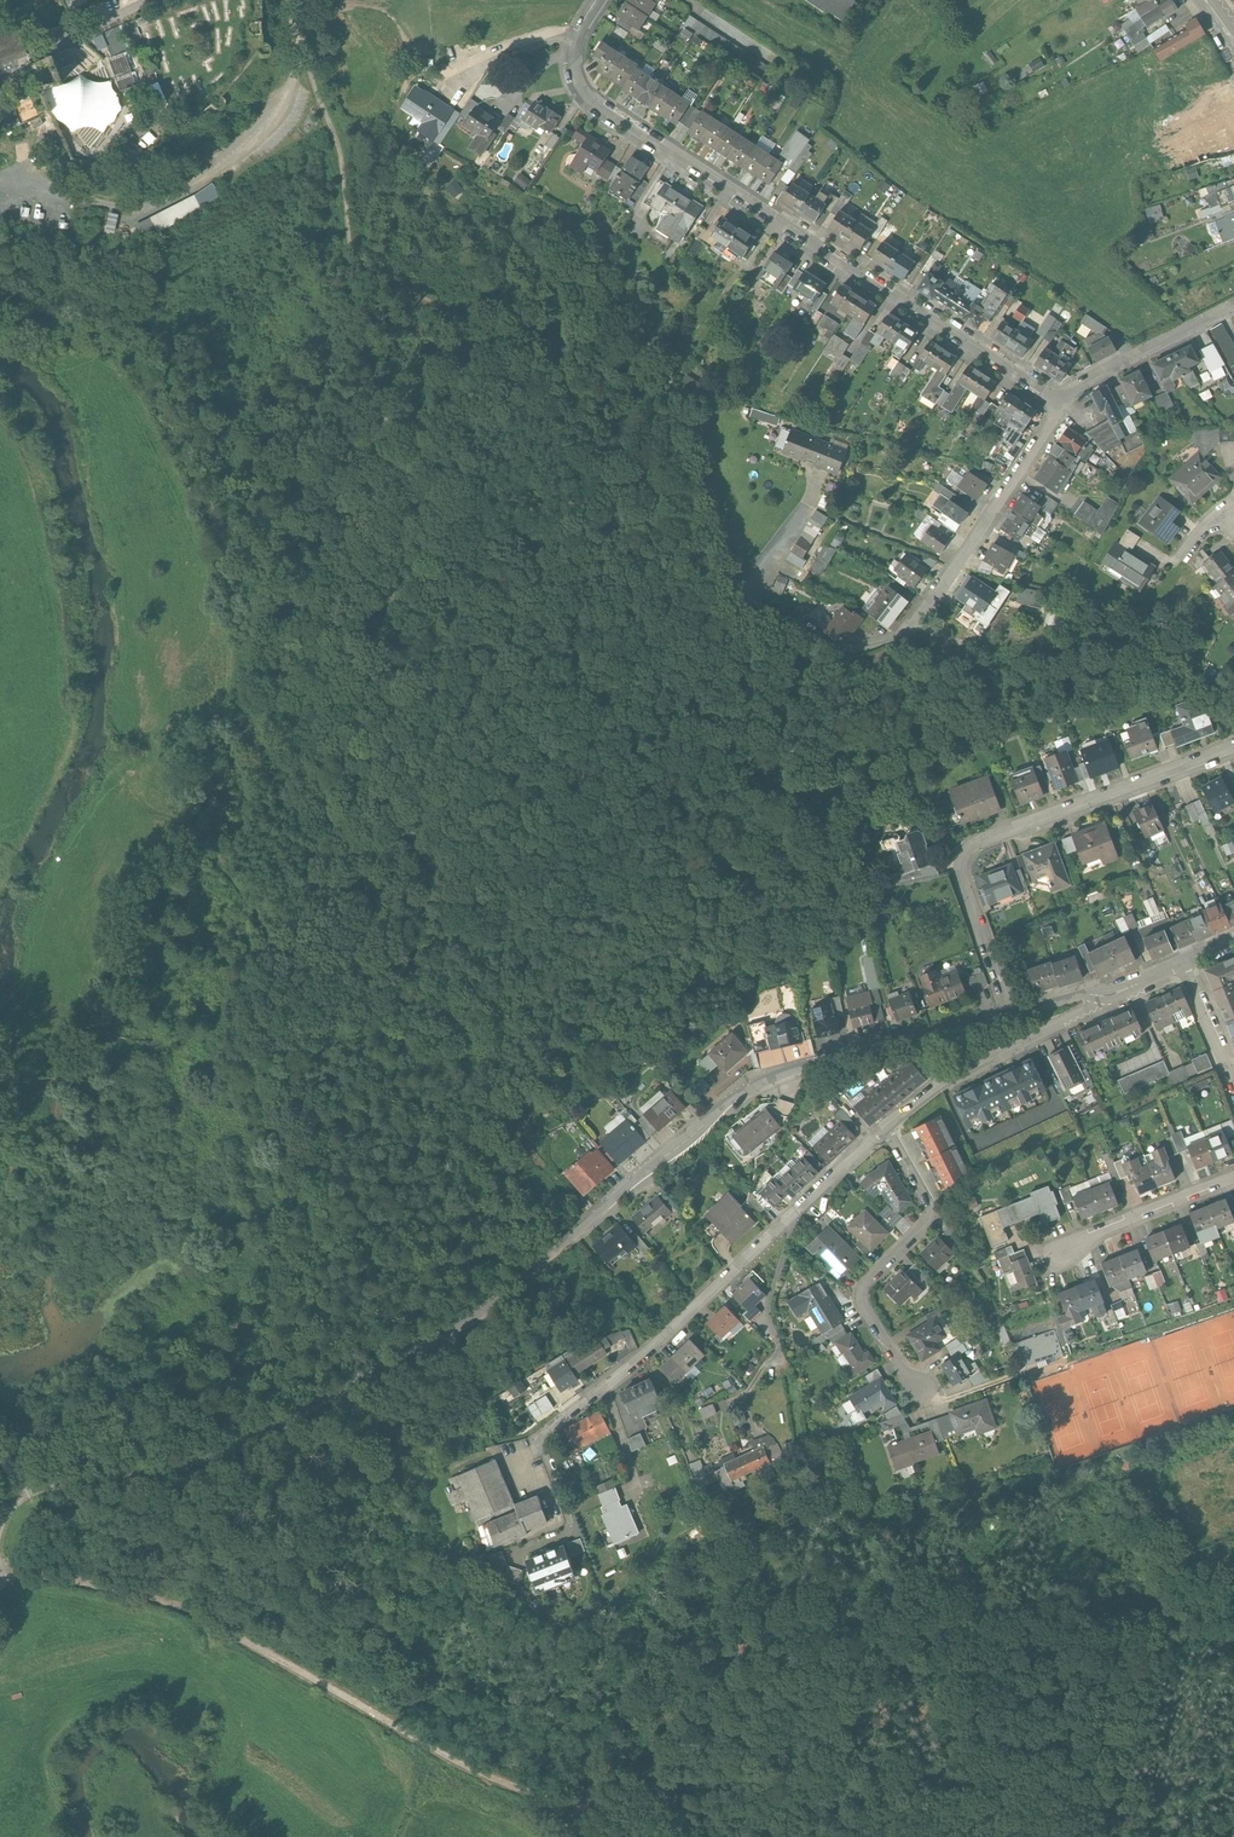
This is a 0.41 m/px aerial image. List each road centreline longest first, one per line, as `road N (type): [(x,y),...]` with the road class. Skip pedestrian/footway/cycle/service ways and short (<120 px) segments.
road 1 (residential): [(0,1530),(10,1504),(28,1495),(191,1462),(254,1441),(464,1324),(757,1085),(1009,1016)]
road 2 (track): [(0,1569),(167,1600),(459,1762),(519,1789),(684,1836)]
road 3 (residential): [(603,0),(575,55),(595,102),(1064,401)]
road 4 (residential): [(885,1128),(663,1341),(534,1444)]
road 5 (residential): [(1233,747),(967,852),(962,878),(1009,1016)]
road 6 (residential): [(885,1128),(930,1210),(925,1226),(868,1280),(863,1299),(899,1365),(923,1387)]
road 7 (residential): [(1064,401),(1006,495),(889,649)]
road 8 (residential): [(1123,993),(964,1071),(885,1128)]
road 9 (residential): [(1064,401),(1078,385),(1233,306)]
road 10 (residential): [(1233,1179),(1057,1254)]
road 11 (residential): [(1182,965),(1233,1086)]

